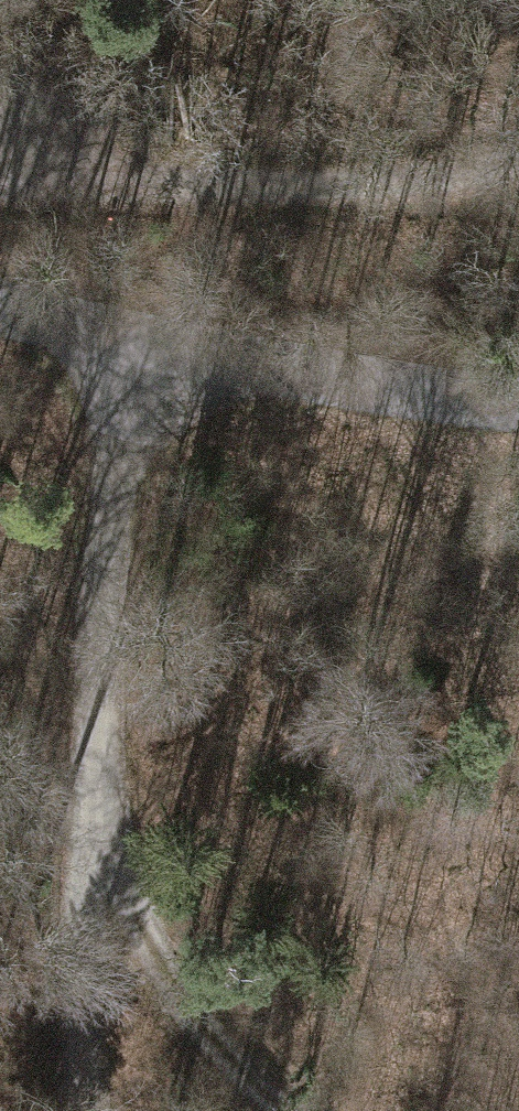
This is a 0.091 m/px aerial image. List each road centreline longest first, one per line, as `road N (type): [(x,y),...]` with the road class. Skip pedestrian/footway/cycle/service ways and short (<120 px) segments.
road 1 (track): [(80,1110),(97,852),(164,382)]
road 2 (tertiary): [(518,396),(164,382),(0,329)]
road 3 (track): [(97,852),(292,1110)]
road 4 (track): [(240,179),(422,192),(518,179)]
road 5 (track): [(0,174),(105,168),(240,179)]

